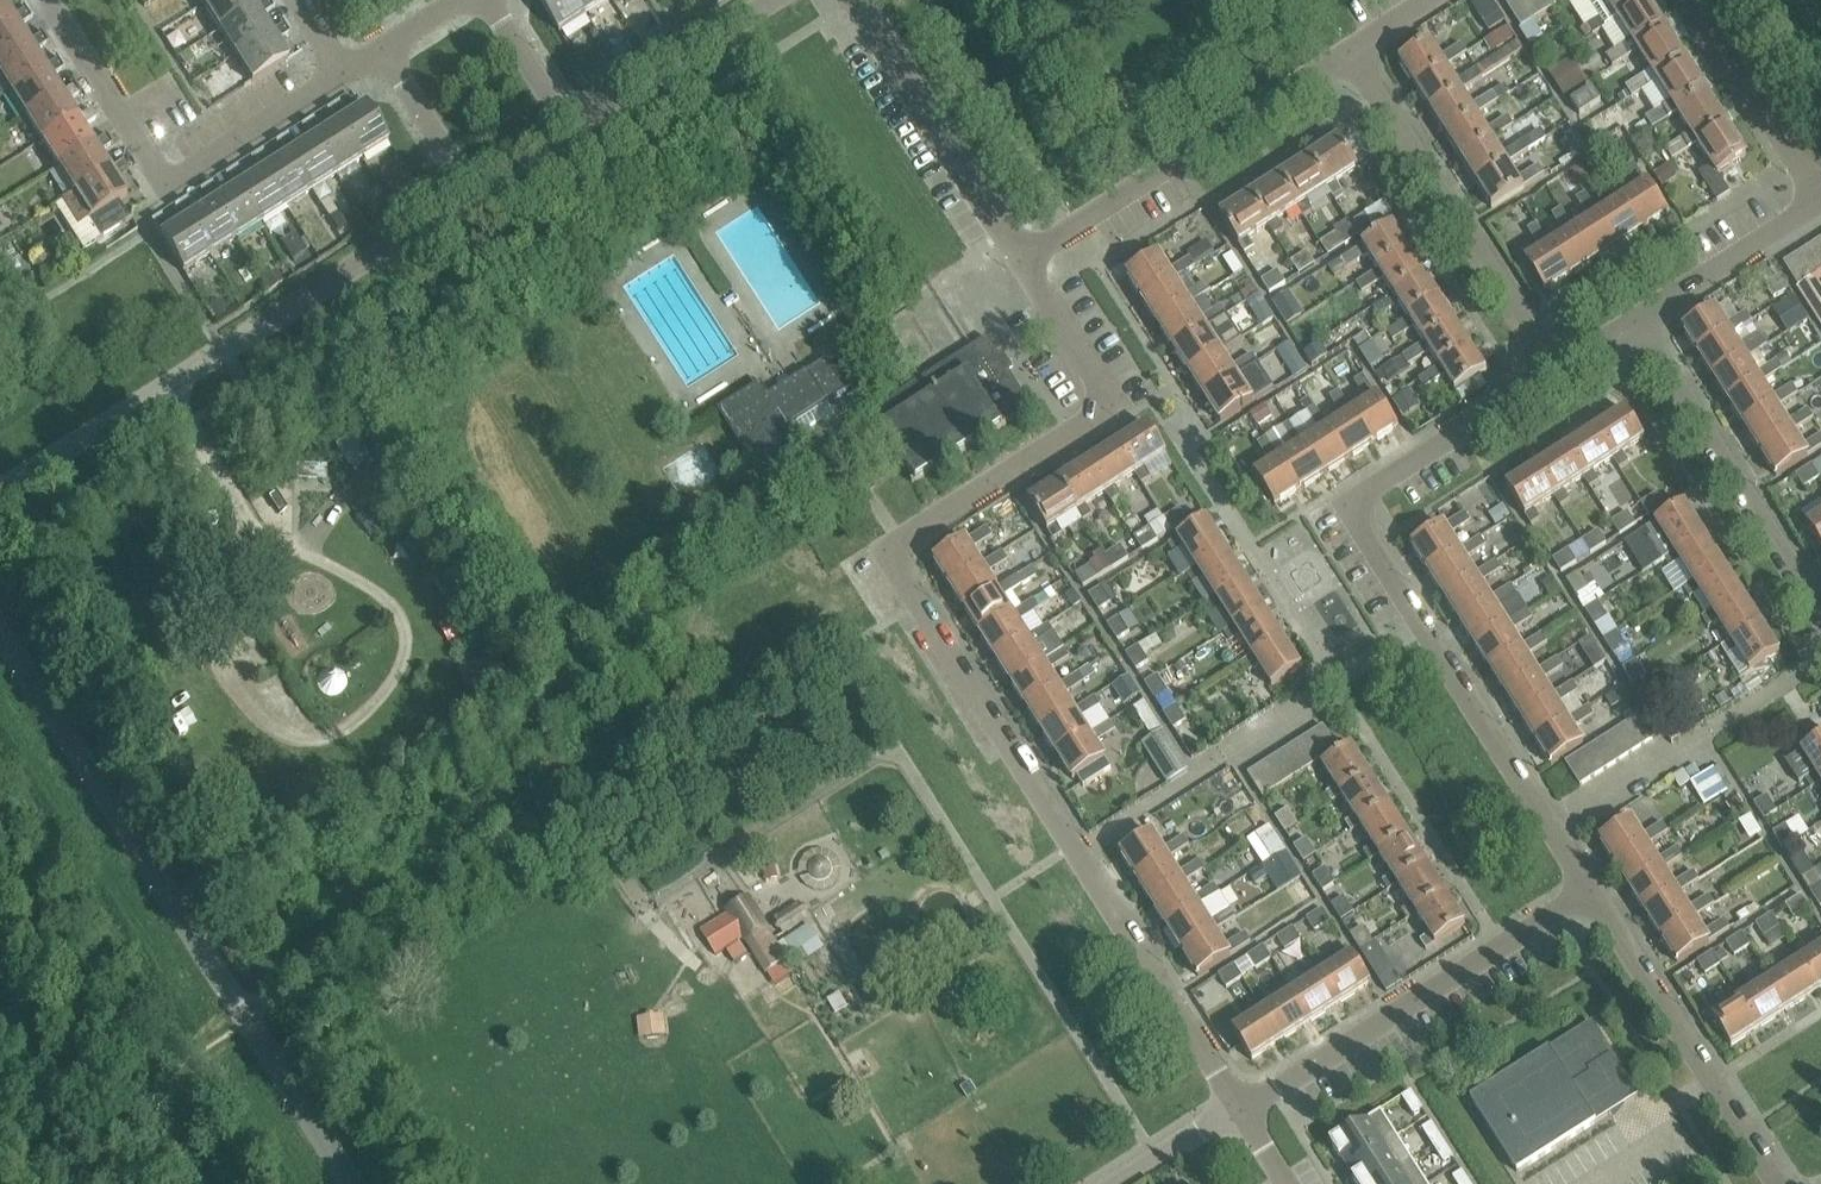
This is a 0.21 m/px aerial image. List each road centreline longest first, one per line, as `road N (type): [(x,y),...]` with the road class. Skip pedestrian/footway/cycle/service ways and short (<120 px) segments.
road 1 (residential): [(1238,1106),(894,549),(1093,416),(1102,400),(1020,258)]
road 2 (residential): [(1586,892),(1345,511),(1554,383)]
road 3 (residential): [(349,1183),(0,632)]
road 4 (track): [(255,539),(221,569),(208,609),(209,649),(236,715),(276,744),(305,742),(367,707),(398,662),(401,635),(345,573),(276,539)]
road 5 (residential): [(0,489),(468,196)]
road 6 (residential): [(48,0),(161,184),(339,72)]
road 7 (residential): [(1238,1106),(1586,892)]
road 8 (residential): [(1020,258),(1355,50)]
road 9 (residential): [(1554,383),(1355,50)]
road 10 (residential): [(1776,1183),(1586,892)]
road 11 (residential): [(1816,610),(1644,330)]
road 12 (residential): [(1020,258),(881,41),(837,0)]
road 13 (residential): [(771,0),(570,129)]
road 14 (residential): [(1820,202),(1695,0)]
road 15 (residential): [(1644,330),(1820,210)]
road 16 (track): [(276,539),(255,539),(166,387)]
road 17 (residential): [(468,196),(377,49)]
road 18 (residential): [(570,129),(485,0)]
road 19 (residential): [(1112,1183),(1238,1106)]
road 20 (residential): [(468,196),(570,129)]

